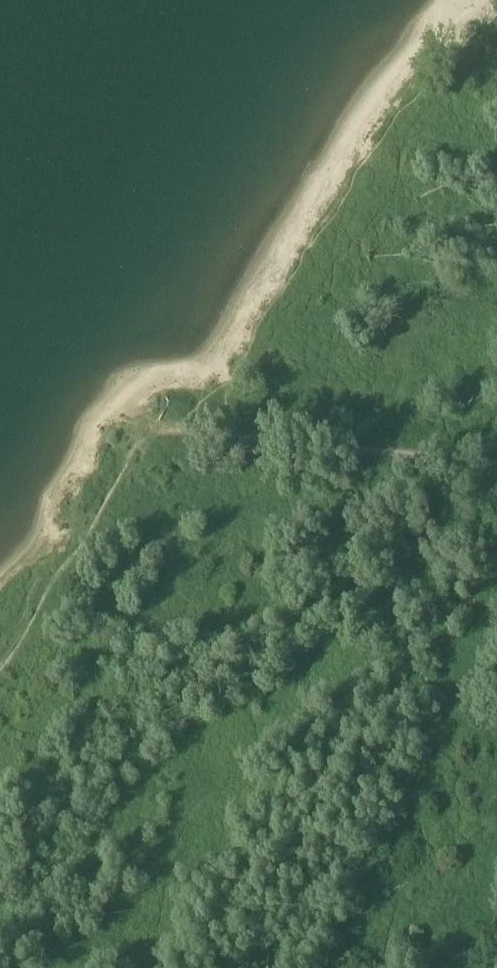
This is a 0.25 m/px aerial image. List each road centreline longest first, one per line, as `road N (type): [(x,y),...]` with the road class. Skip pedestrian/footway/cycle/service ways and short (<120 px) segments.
road 1 (track): [(130,428),(496,466)]

